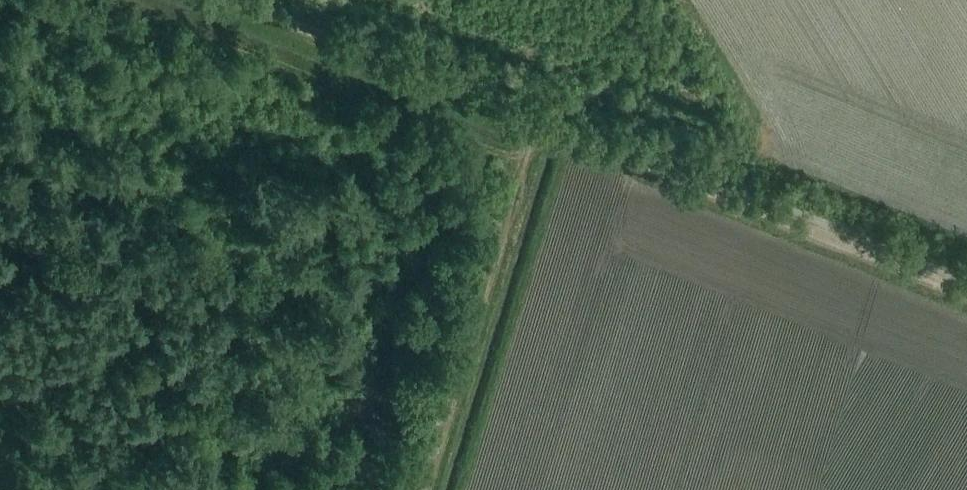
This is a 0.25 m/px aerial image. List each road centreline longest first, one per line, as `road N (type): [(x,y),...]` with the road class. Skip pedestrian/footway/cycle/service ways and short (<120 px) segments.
road 1 (track): [(235,0),(966,296)]
road 2 (track): [(548,107),(428,489)]

